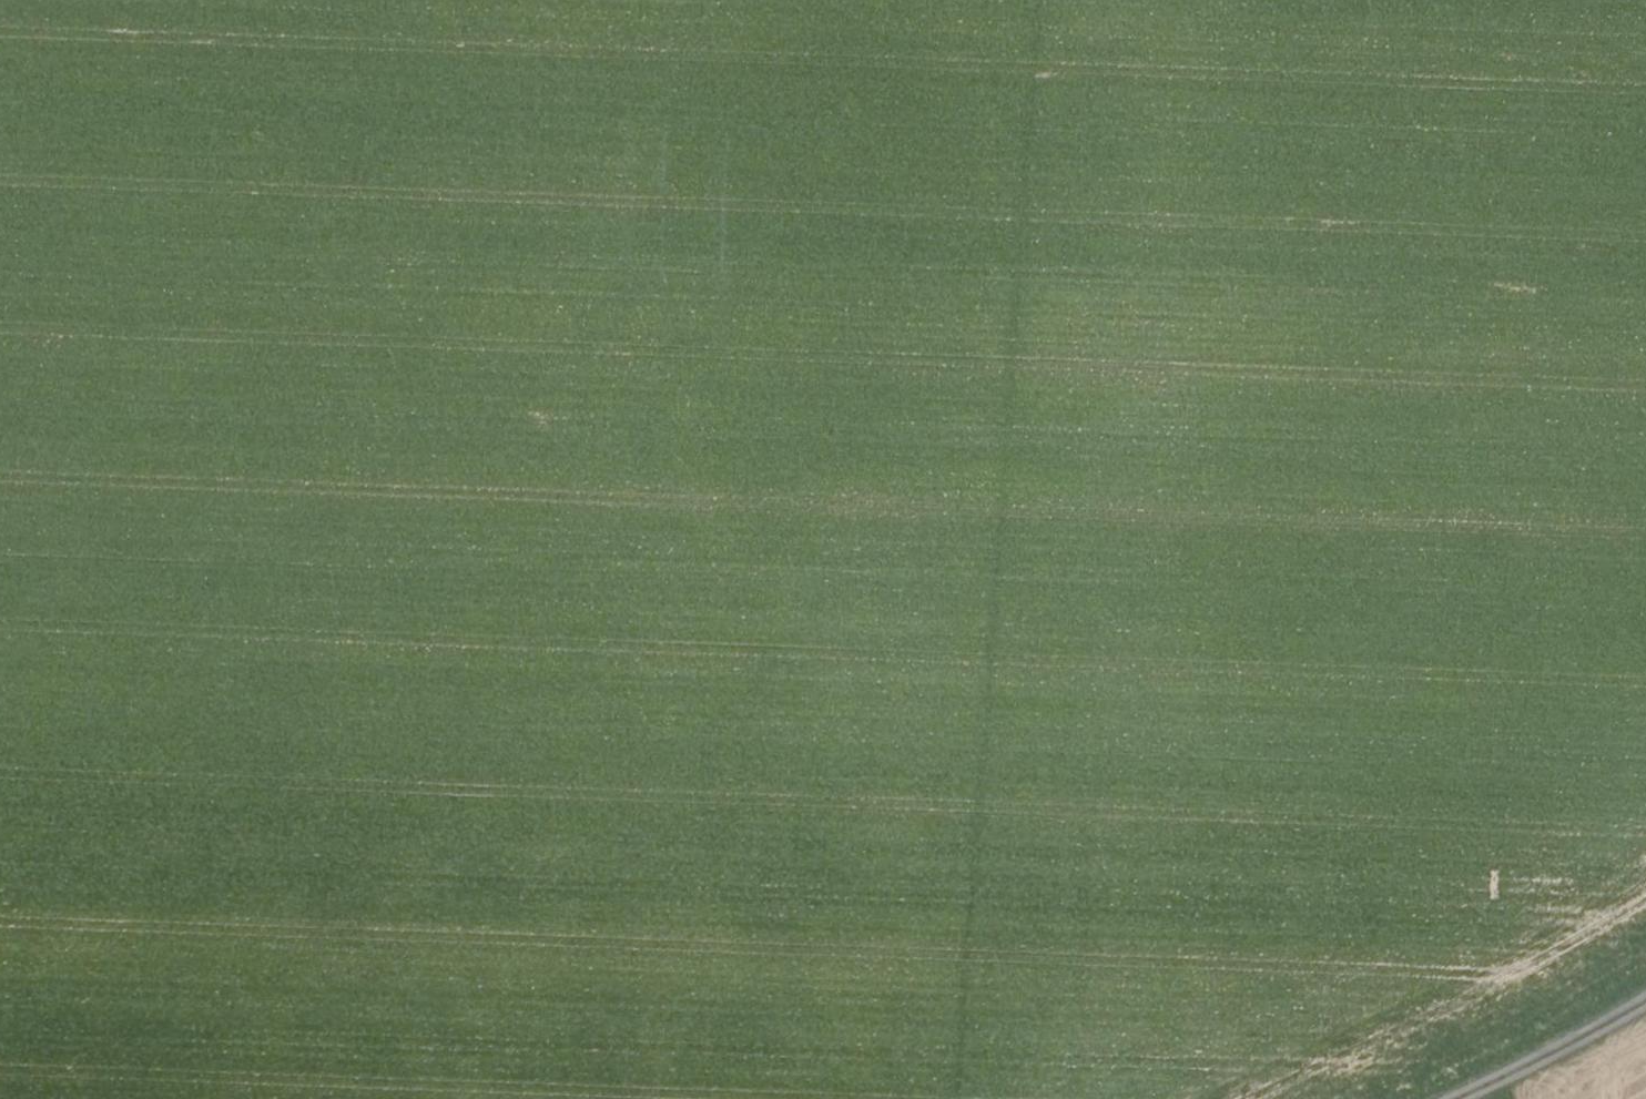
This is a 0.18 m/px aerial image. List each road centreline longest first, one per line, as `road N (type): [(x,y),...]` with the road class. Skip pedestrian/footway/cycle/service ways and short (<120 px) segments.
road 1 (track): [(1452,1098),(1645,1003)]

